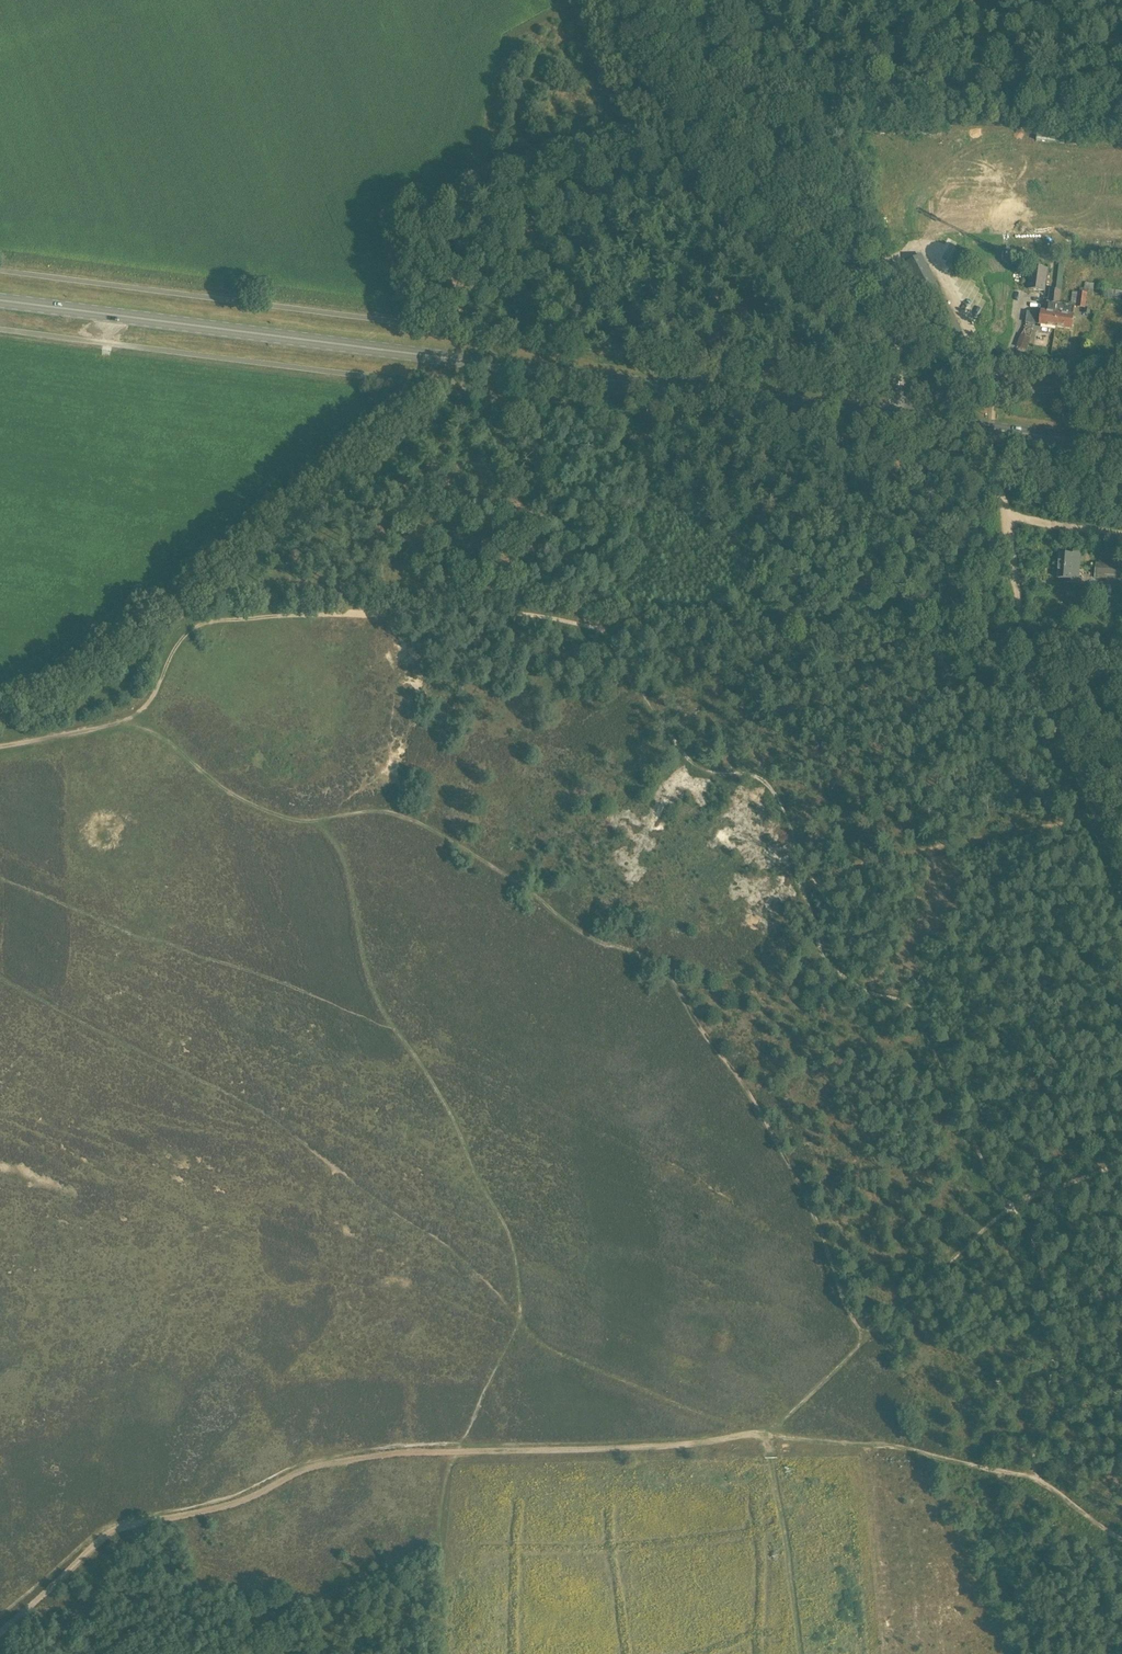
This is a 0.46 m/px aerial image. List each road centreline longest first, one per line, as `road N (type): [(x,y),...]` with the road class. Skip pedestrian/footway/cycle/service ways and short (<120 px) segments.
road 1 (primary): [(0,300),(1121,446)]
road 2 (track): [(869,1339),(846,1306),(815,1216),(759,1109),(663,968),(575,928),(503,873),(401,813),(318,821)]
road 3 (track): [(605,629),(620,665),(692,764),(760,775),(775,790),(816,923),(817,959),(871,995),(908,1003),(1011,1207)]
road 4 (track): [(455,1452),(518,1329),(517,1264),(451,1115),(378,1002),(347,868),(318,821)]
road 5 (track): [(139,720),(169,646),(185,628),(213,620),(275,611),(503,614),(605,629)]
road 6 (track): [(0,1633),(110,1531),(237,1503),(322,1464),(455,1452)]
road 7 (track): [(455,1452),(764,1436),(869,1339)]
road 8 (track): [(605,629),(660,627),(1035,665)]
road 9 (track): [(720,58),(1121,98)]
road 10 (track): [(802,888),(859,863),(1100,821)]
road 11 (track): [(1033,1479),(1062,1349),(1038,1252),(1011,1207)]
road 12 (track): [(764,1436),(905,1448),(1033,1479)]
road 13 (track): [(847,287),(707,56)]
road 14 (track): [(758,1437),(551,1349),(519,1320)]
road 15 (track): [(893,1653),(871,1444)]
road 16 (track): [(318,821),(238,796),(139,720)]
road 17 (track): [(869,1339),(1011,1207)]
road 18 (track): [(1035,665),(1100,821)]
road 19 (track): [(1035,665),(1083,683),(1121,772)]
road 20 (track): [(1006,520),(1035,665)]
road 21 (track): [(139,720),(0,745)]
road 22 (track): [(682,993),(714,978),(817,959)]

